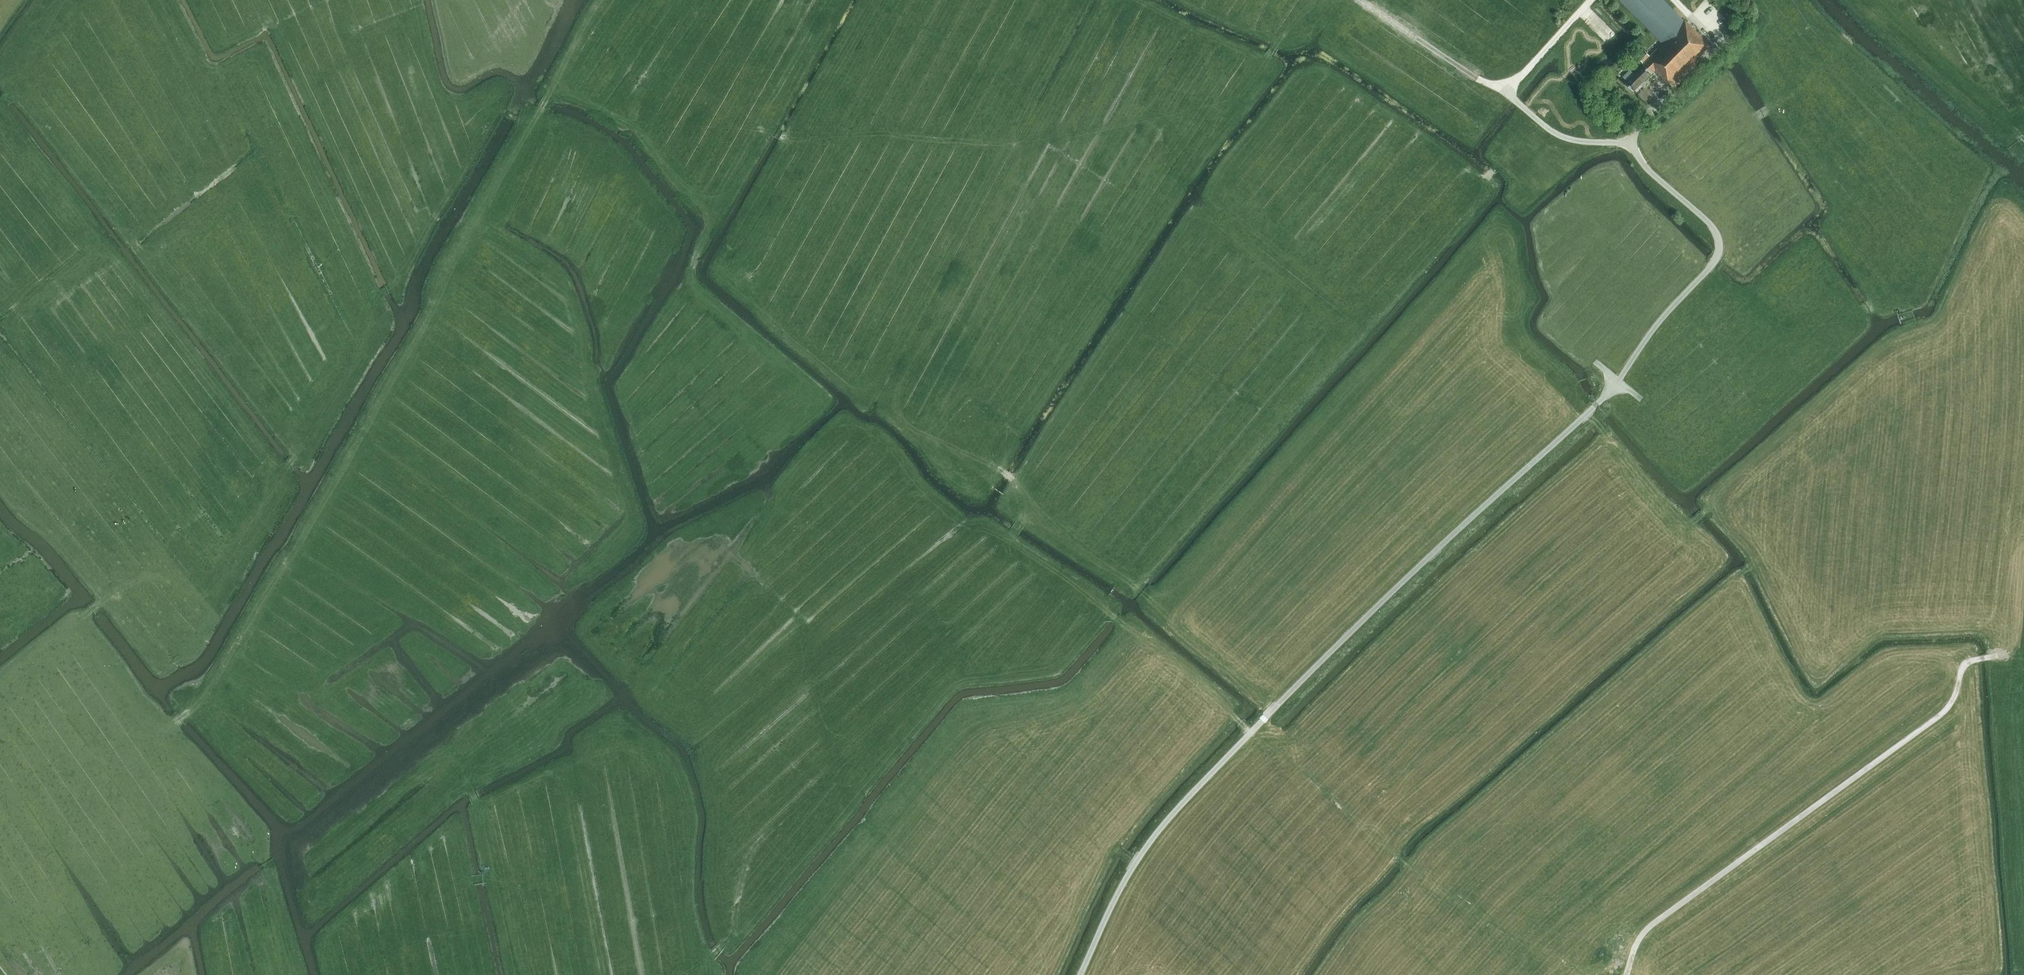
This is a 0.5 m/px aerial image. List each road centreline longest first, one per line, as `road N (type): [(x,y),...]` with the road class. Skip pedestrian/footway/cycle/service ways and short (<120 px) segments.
road 1 (unclassified): [(1083,974),(1138,861),(1172,819),(1265,718),(1601,405),(1723,250),(1628,142),(1556,135),(1502,89)]
road 2 (track): [(1626,974),(1646,928),(1943,713),(1968,663),(2004,658)]
road 3 (track): [(1502,89),(1352,0)]

